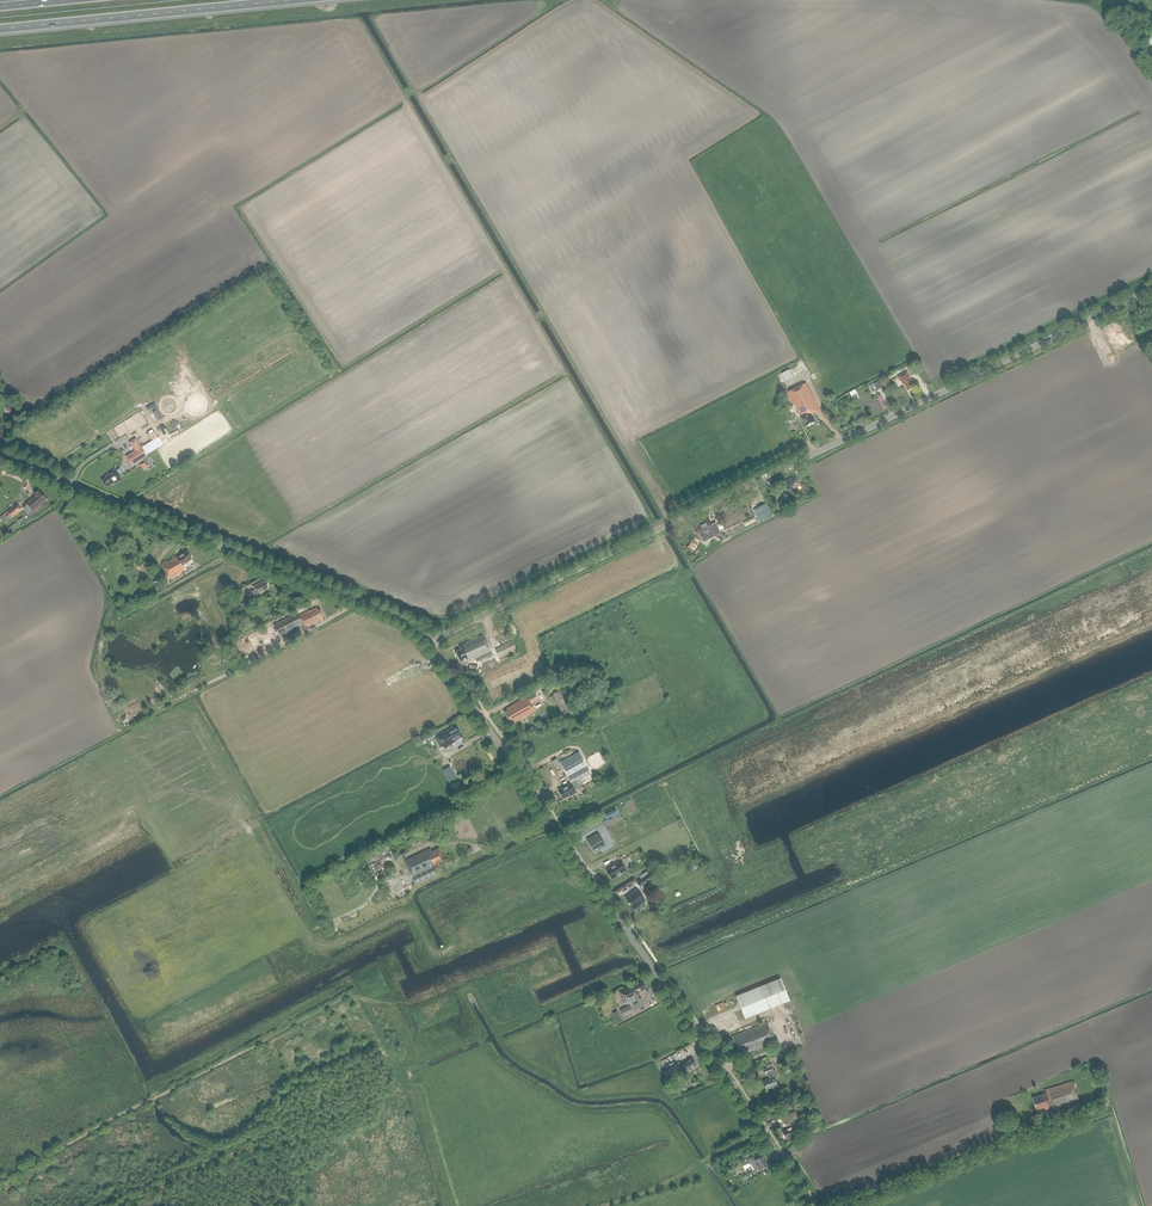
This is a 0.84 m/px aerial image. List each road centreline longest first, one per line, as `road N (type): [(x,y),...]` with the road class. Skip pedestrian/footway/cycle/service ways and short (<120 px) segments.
road 1 (tertiary): [(430,642),(1151,289)]
road 2 (unclassified): [(811,1205),(430,642)]
road 3 (tertiary): [(430,642),(386,611),(0,457)]
road 4 (motorway): [(0,29),(296,0)]
road 5 (track): [(842,1205),(1071,1121)]

